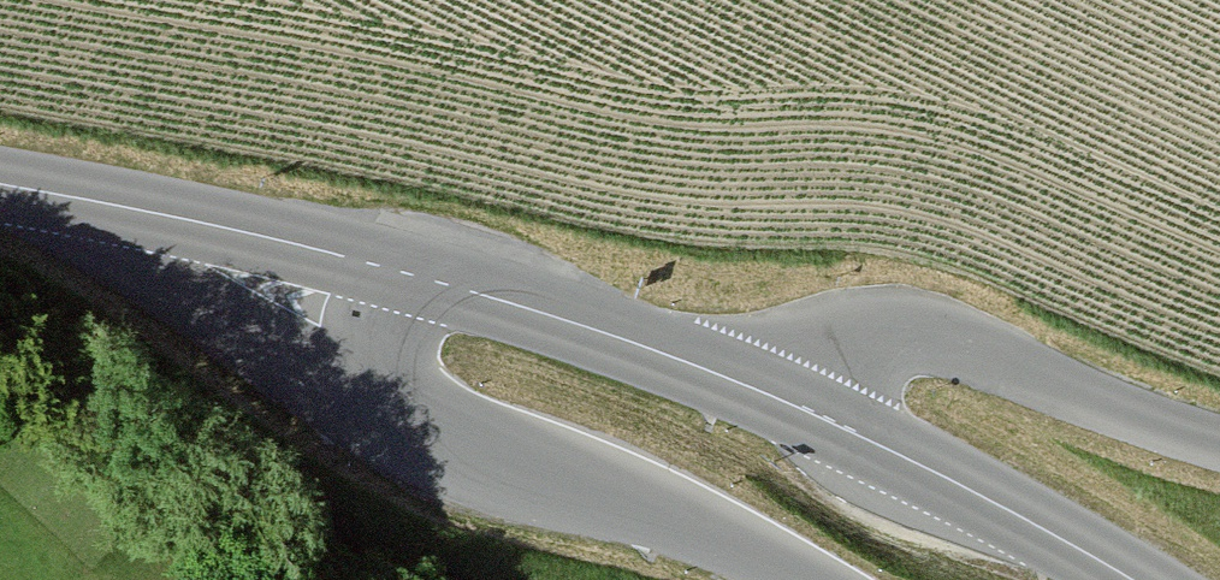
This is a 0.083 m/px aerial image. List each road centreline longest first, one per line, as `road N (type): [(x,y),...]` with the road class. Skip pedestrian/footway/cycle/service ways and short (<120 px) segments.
road 1 (primary): [(269,237),(309,324),(343,373),(392,409),(485,458),(661,511),(814,579)]
road 2 (secondary): [(770,394),(473,291),(269,237)]
road 3 (primary): [(1219,442),(898,328),(829,334),(770,394)]
road 4 (secondary): [(1132,579),(914,461),(770,394)]
road 5 (secondary): [(269,237),(0,185)]

